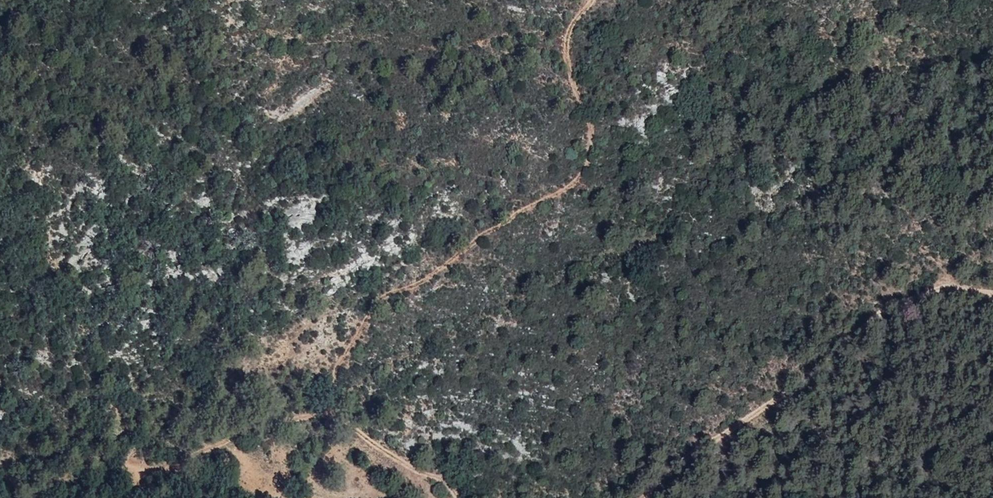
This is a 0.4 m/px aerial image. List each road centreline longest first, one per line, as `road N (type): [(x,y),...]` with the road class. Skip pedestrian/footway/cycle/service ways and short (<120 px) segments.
road 1 (track): [(215,449),(329,411),(334,374),(379,299),(573,181),(593,118),(570,64),(573,10),(591,0)]
road 2 (track): [(992,290),(927,295),(868,326),(786,395),(690,455),(646,497)]
road 3 (track): [(332,497),(278,452),(259,447),(108,469),(27,497)]

